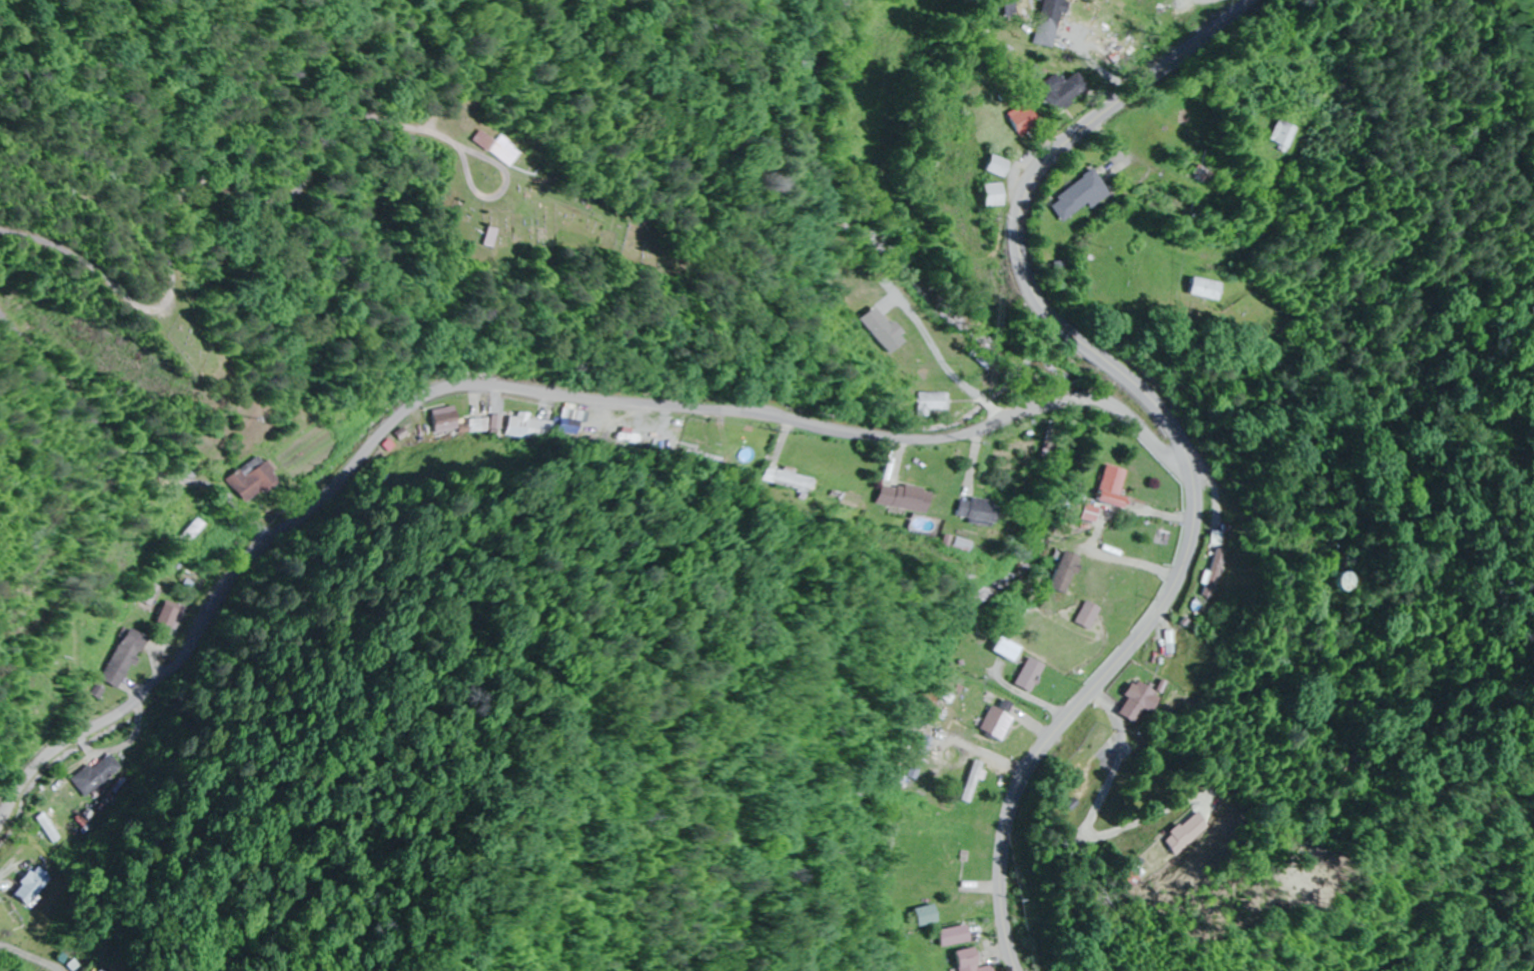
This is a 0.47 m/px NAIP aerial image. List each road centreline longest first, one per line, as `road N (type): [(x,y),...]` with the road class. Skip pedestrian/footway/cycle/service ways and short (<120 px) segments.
road 1 (residential): [(0,837),(53,751),(182,662),(228,588),(425,410),(504,401),(923,454),(1093,412),(1125,428),(1198,504)]
road 2 (secondary): [(1256,0),(1060,152),(1028,194),(1021,220),(1034,297),(1165,413),(1193,468),(1198,504),(1190,557),(1162,612),(1025,787),(1005,879),(1021,970)]
road 3 (residential): [(0,213),(85,254),(144,305),(166,308),(179,278),(177,193),(209,168),(229,168),(280,196),(310,173),(338,132),(391,120),(444,132),(486,191)]
road 4 (residential): [(289,534),(224,473),(178,463),(136,431),(0,271)]

